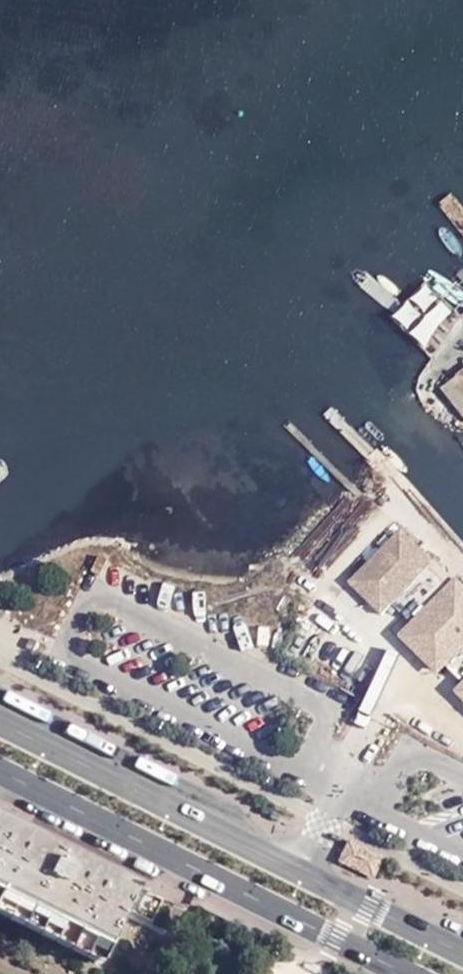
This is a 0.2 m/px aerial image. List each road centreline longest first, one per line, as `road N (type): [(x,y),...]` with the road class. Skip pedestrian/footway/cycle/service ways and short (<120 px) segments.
road 1 (secondary): [(462,952),(0,719)]
road 2 (secondary): [(0,772),(400,973)]

